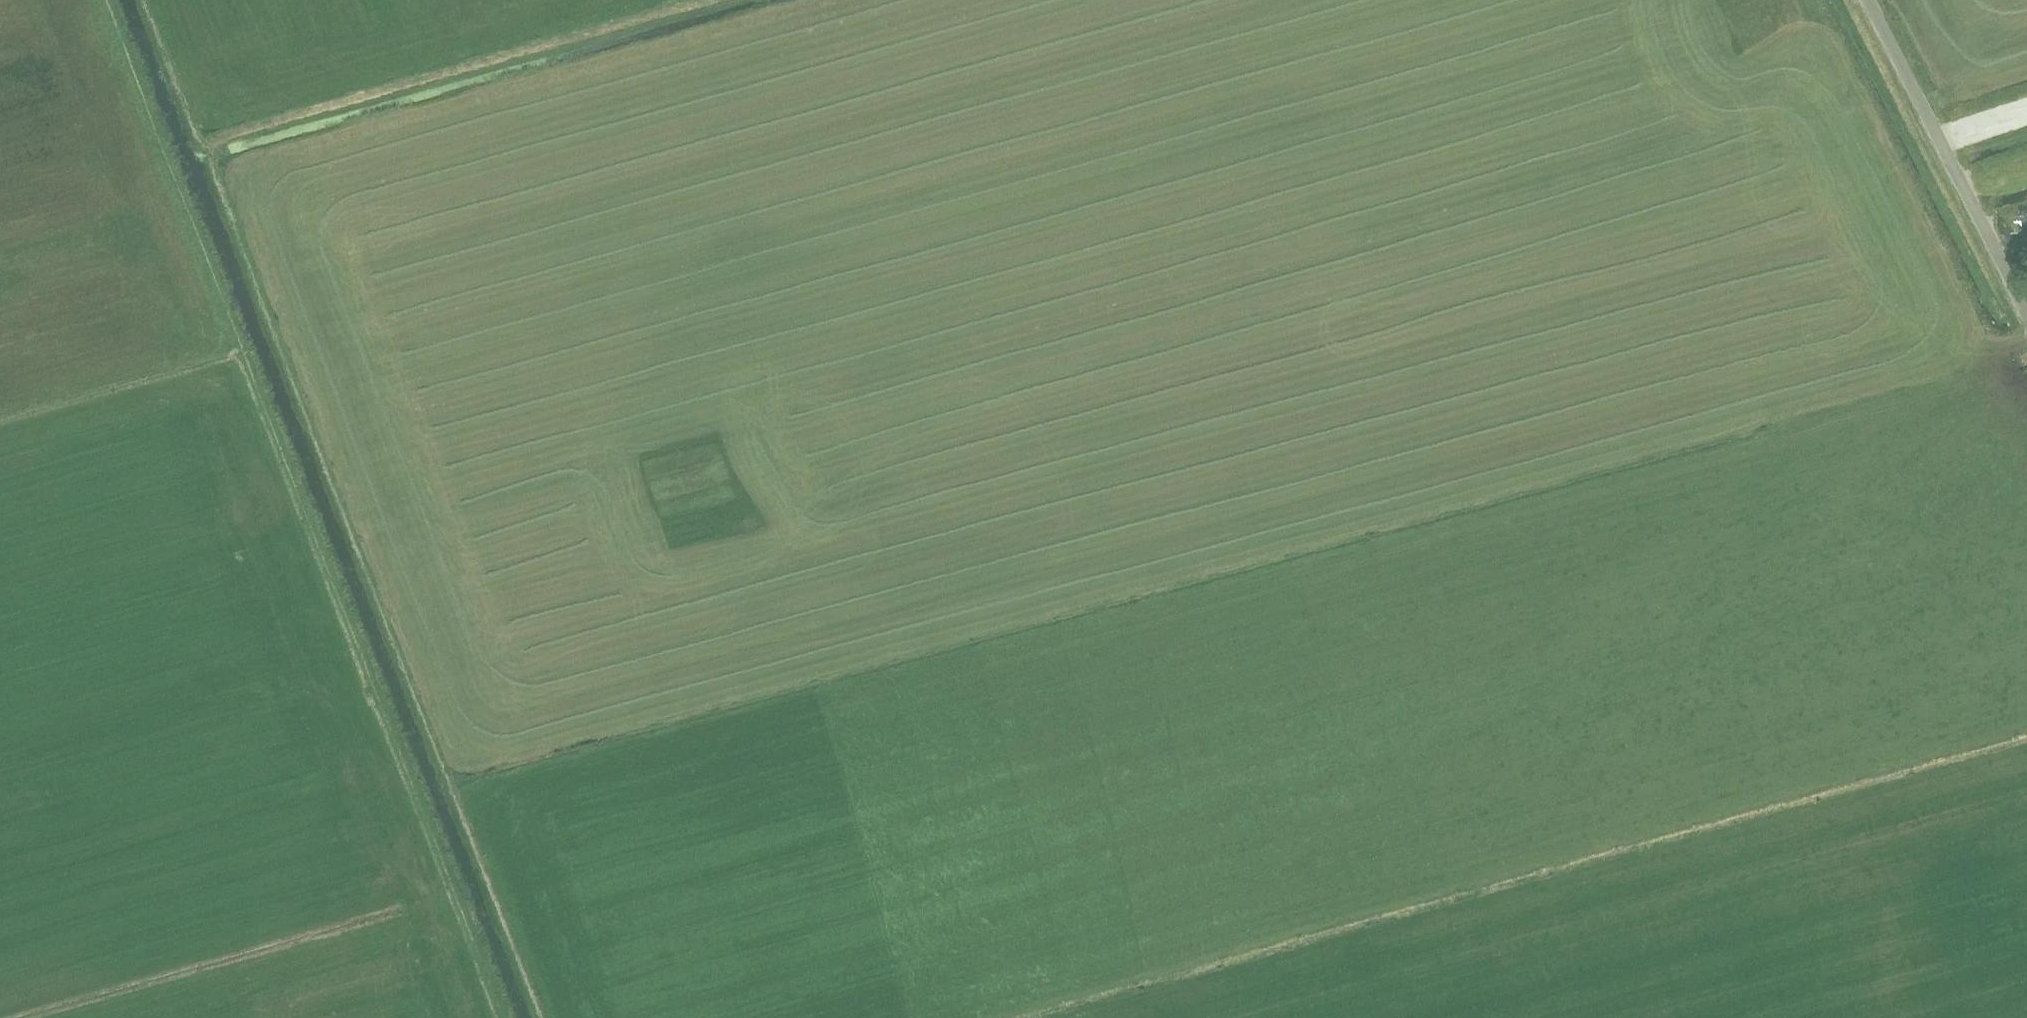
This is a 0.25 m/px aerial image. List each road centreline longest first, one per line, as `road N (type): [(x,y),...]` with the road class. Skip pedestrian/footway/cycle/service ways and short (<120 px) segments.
road 1 (unclassified): [(2026,308),(1868,0)]

